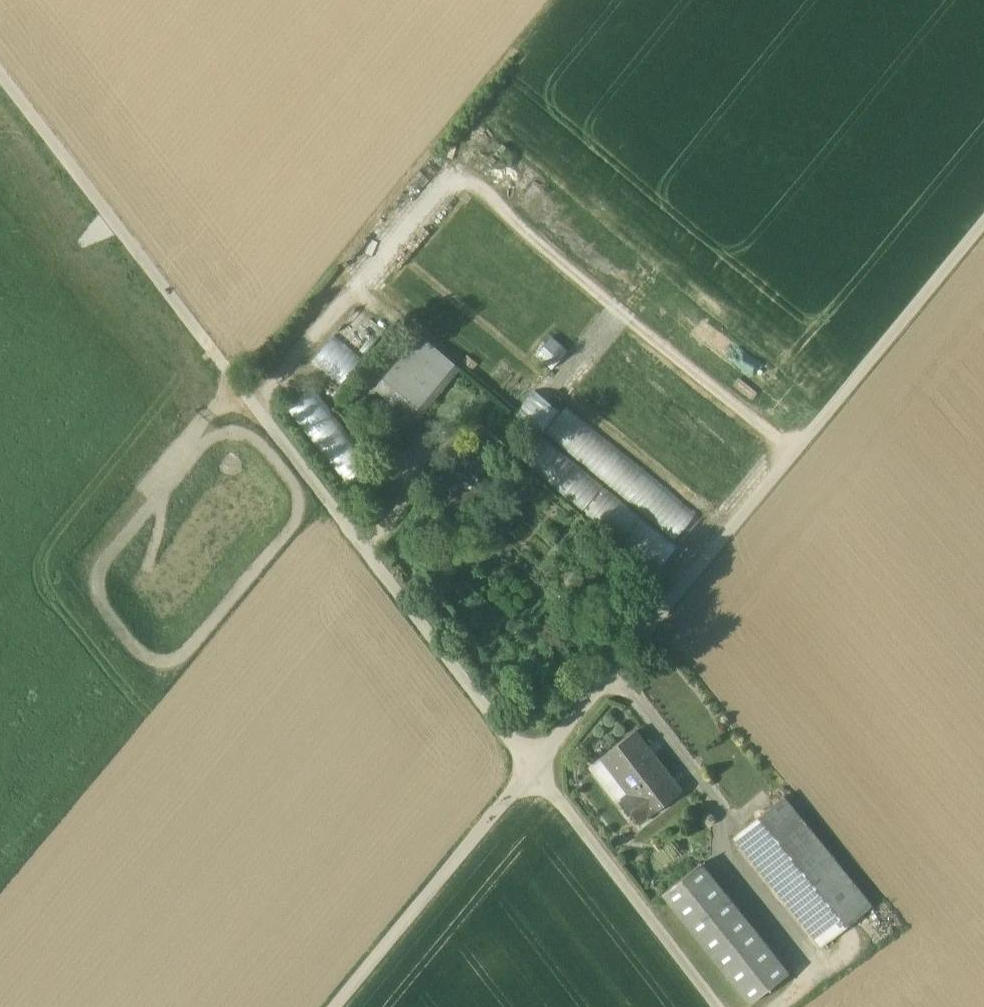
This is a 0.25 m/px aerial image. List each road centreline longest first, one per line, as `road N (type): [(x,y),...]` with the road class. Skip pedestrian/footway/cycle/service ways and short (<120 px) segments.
road 1 (unclassified): [(534,767),(983,219)]
road 2 (unclassified): [(257,408),(534,767)]
road 3 (track): [(0,74),(257,408)]
road 4 (unclassified): [(335,1006),(534,767)]
road 5 (unclassified): [(534,767),(714,1006)]

